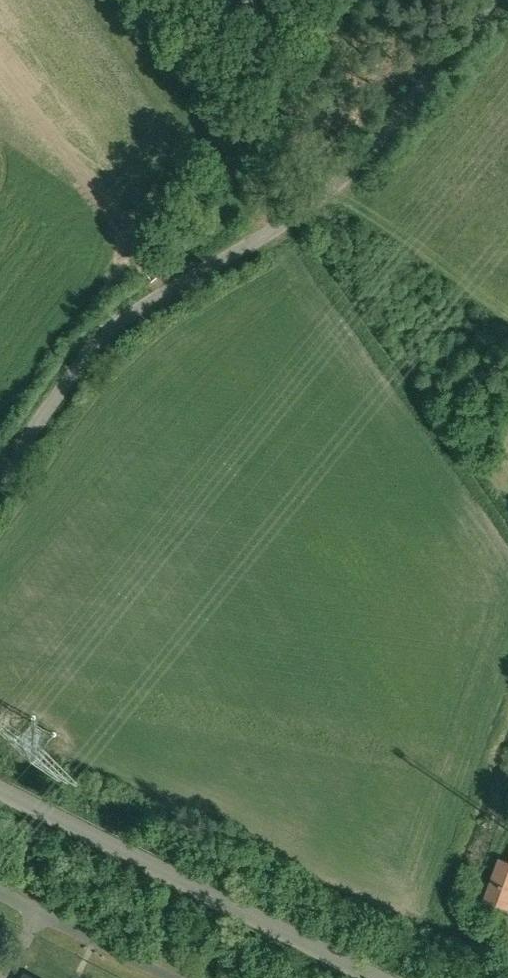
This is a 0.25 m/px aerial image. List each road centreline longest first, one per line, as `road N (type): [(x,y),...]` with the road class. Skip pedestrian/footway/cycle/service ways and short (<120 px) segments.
road 1 (unclassified): [(489,0),(363,161),(316,201),(108,334),(73,370),(0,481)]
road 2 (unclassified): [(0,791),(372,977)]

